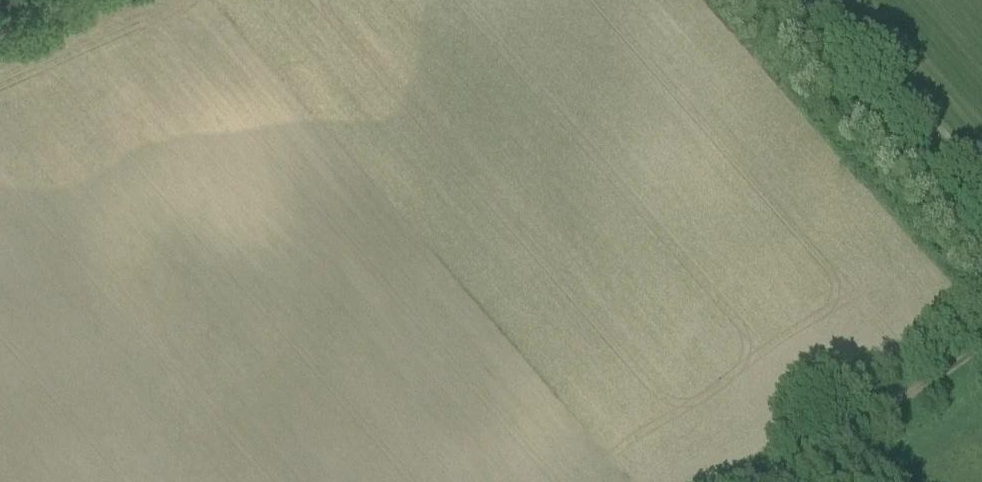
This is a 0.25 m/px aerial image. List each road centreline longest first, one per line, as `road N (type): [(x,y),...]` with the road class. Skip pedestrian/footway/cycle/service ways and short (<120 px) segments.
road 1 (track): [(981,340),(757,481)]
road 2 (track): [(828,0),(981,174)]

